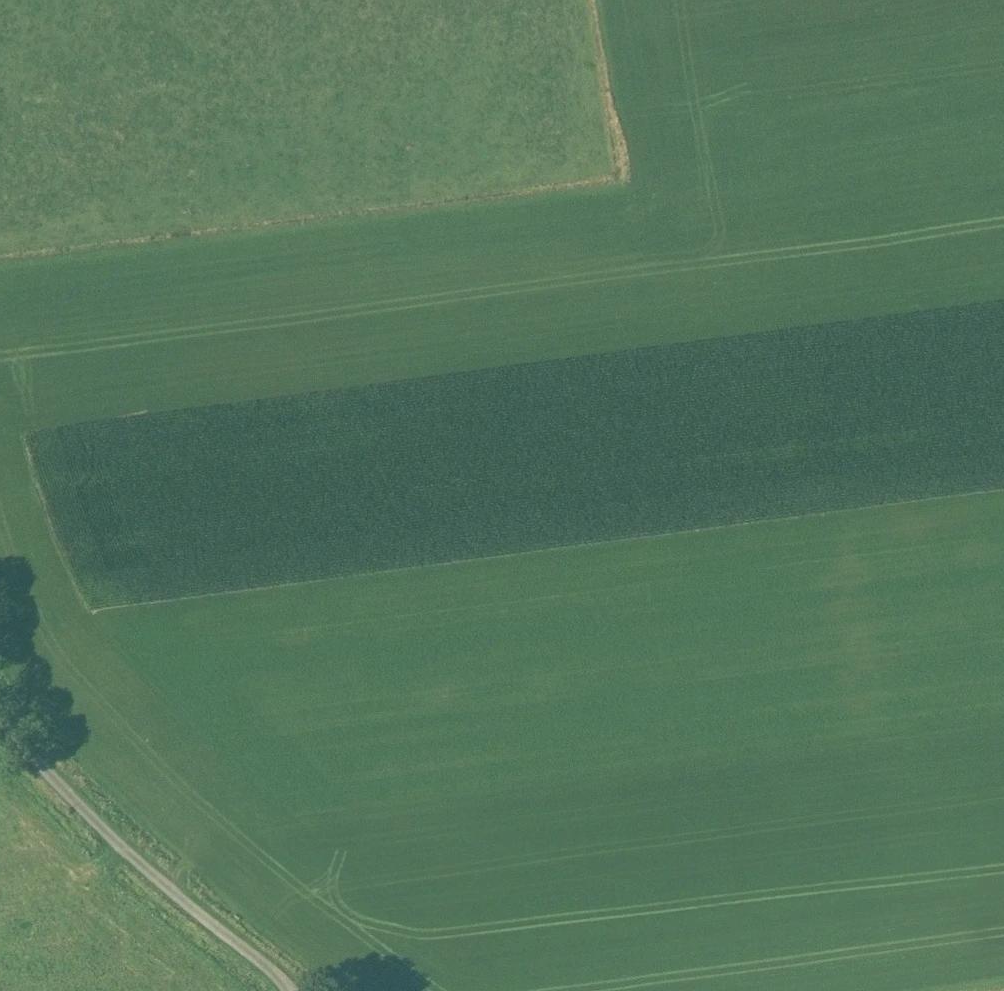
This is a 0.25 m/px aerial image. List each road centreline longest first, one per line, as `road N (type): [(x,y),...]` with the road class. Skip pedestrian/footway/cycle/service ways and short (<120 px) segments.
road 1 (unclassified): [(290,990),(116,843),(0,718)]

